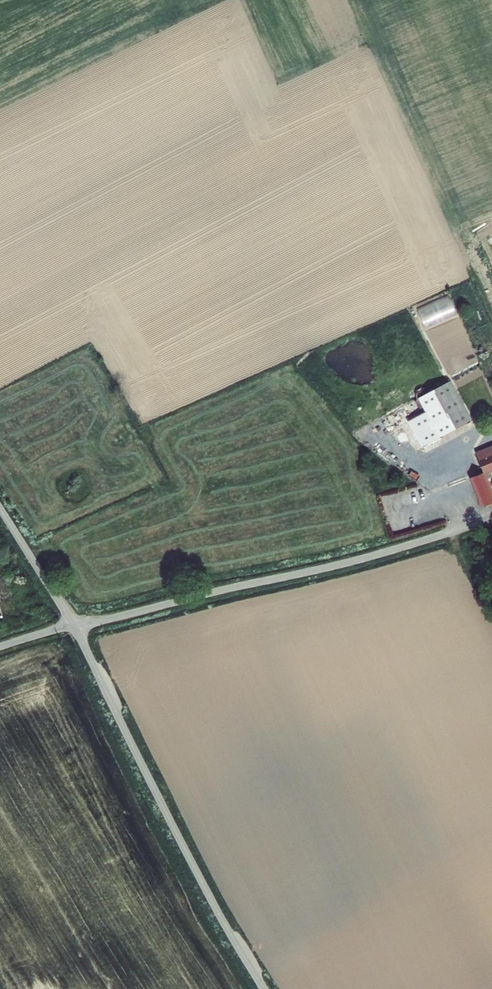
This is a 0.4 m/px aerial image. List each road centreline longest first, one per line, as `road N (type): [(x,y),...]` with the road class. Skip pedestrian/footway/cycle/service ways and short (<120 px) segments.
road 1 (unclassified): [(74,625),(359,560),(491,518)]
road 2 (unclassified): [(74,625),(264,988)]
road 3 (unclassified): [(0,510),(74,625)]

